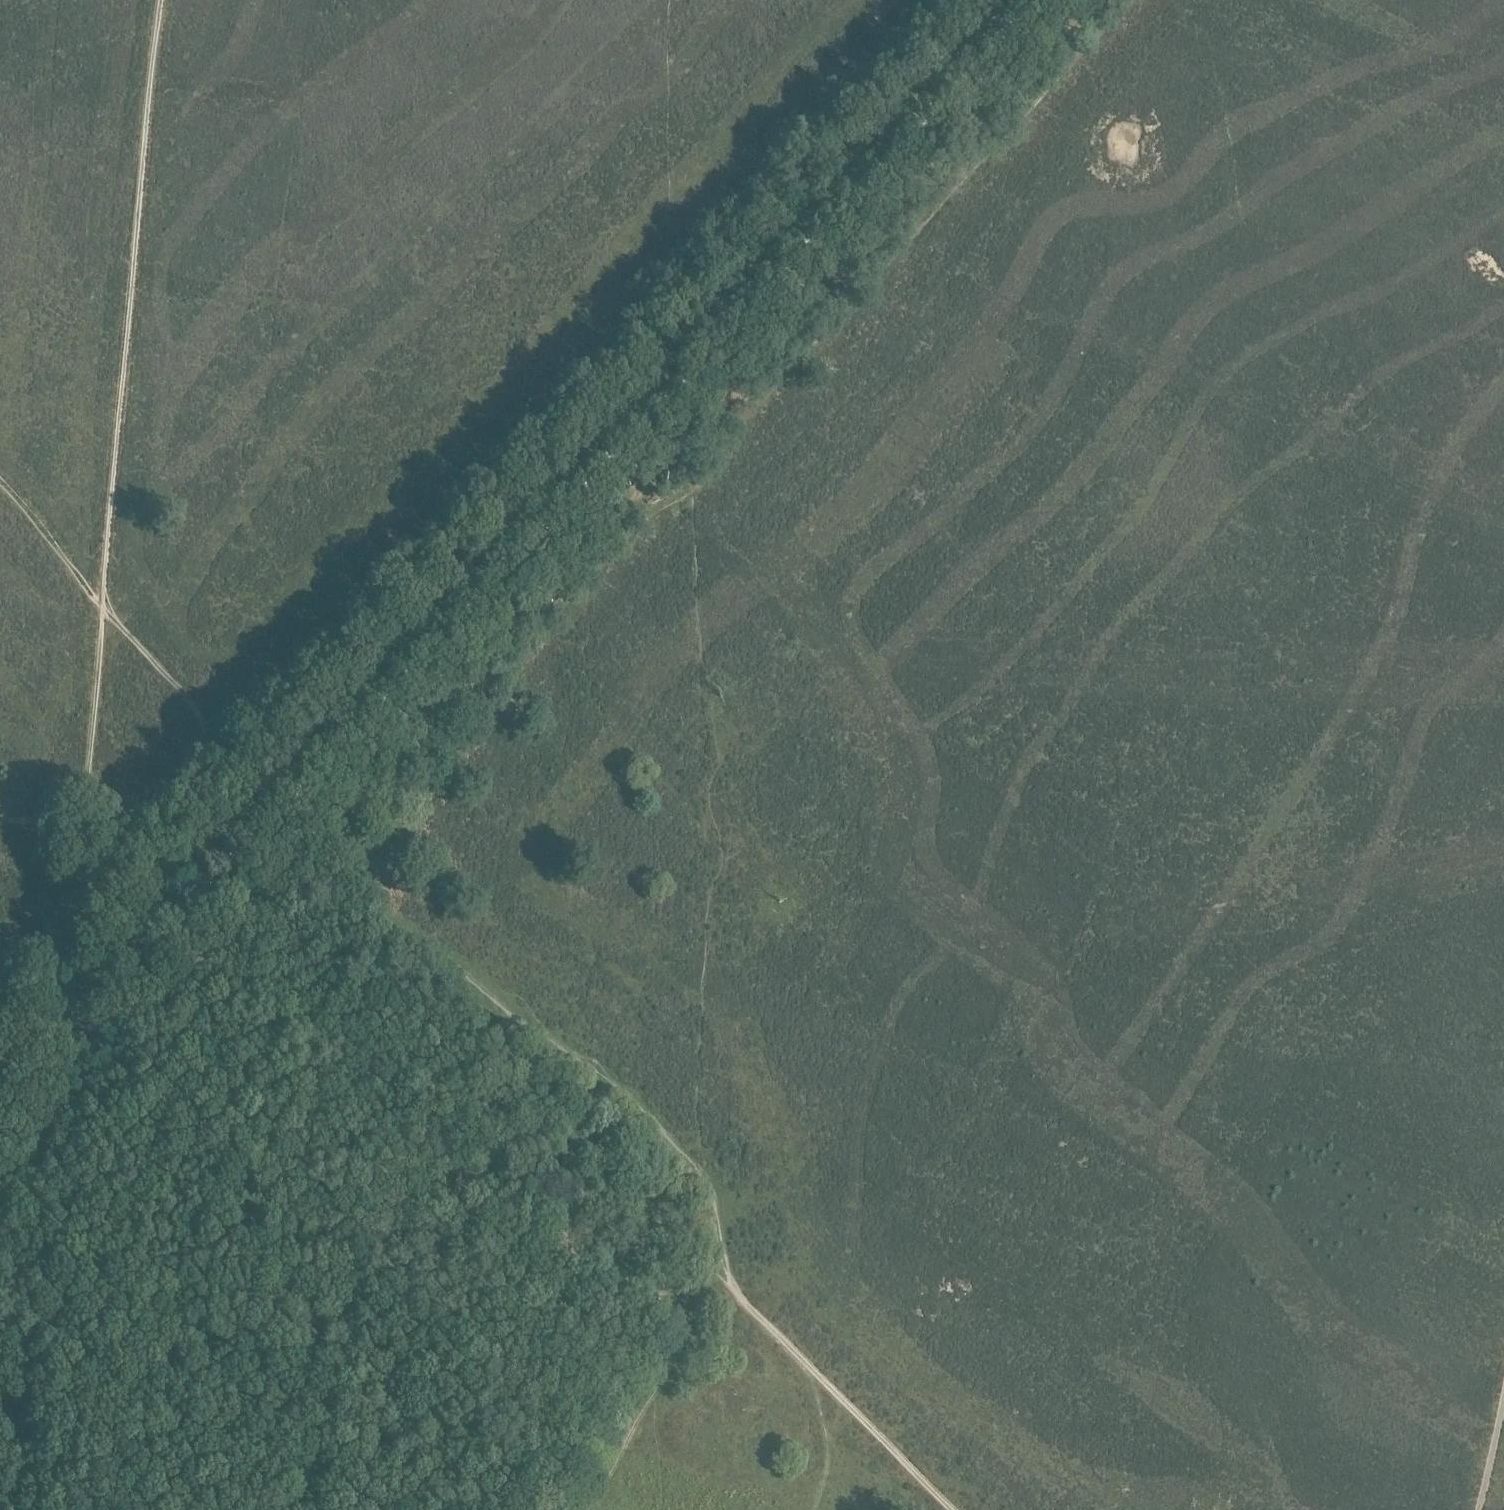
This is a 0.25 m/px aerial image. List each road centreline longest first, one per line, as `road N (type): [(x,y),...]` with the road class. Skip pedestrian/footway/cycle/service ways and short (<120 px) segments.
road 1 (track): [(261,817),(1026,0)]
road 2 (track): [(725,1284),(528,1088),(452,994),(299,868)]
road 3 (track): [(0,1095),(261,817)]
road 4 (track): [(954,1509),(725,1284)]
road 5 (track): [(72,1018),(81,896)]

